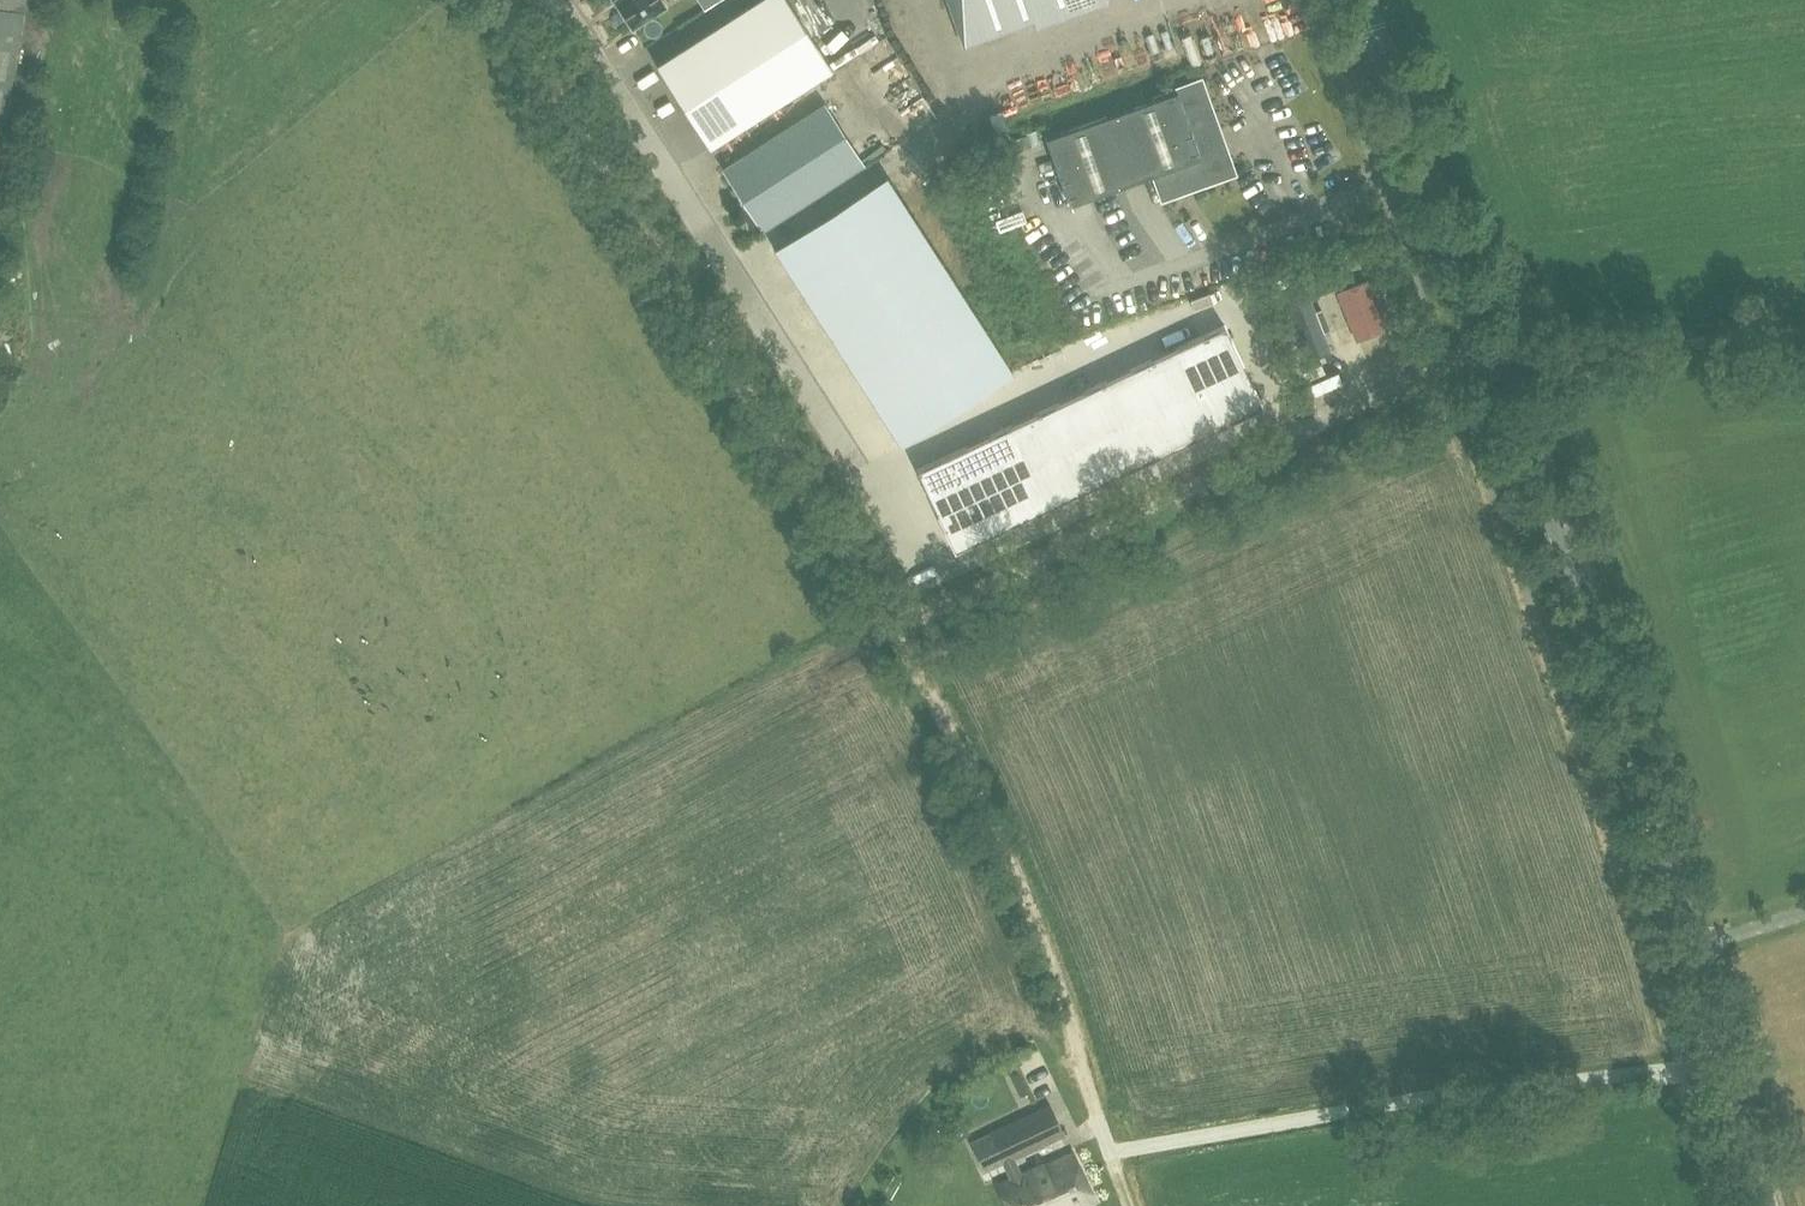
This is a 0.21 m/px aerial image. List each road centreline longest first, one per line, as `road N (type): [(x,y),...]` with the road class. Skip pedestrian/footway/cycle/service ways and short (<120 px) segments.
road 1 (tertiary): [(1766,1205),(1550,511),(1374,34)]
road 2 (track): [(507,0),(891,631)]
road 3 (track): [(891,631),(1450,366)]
road 4 (track): [(1682,1069),(1435,1095),(1110,1151)]
road 5 (track): [(891,631),(997,824),(1110,1151)]
road 6 (track): [(1450,366),(1804,331)]
road 7 (residential): [(556,0),(710,235)]

